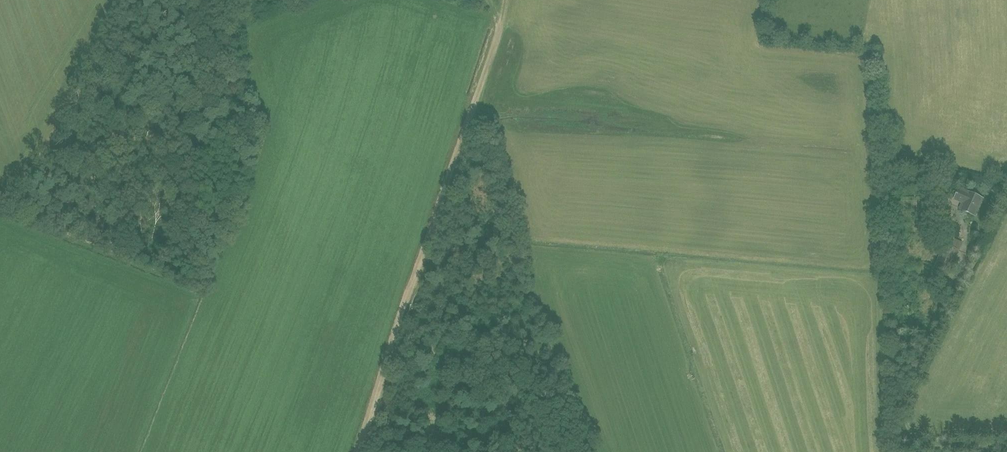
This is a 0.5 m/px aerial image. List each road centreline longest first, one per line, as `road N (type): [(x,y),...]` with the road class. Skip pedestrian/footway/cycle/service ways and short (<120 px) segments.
road 1 (track): [(358,451),(507,0)]
road 2 (track): [(1006,444),(928,443),(911,425),(912,373),(968,261)]

